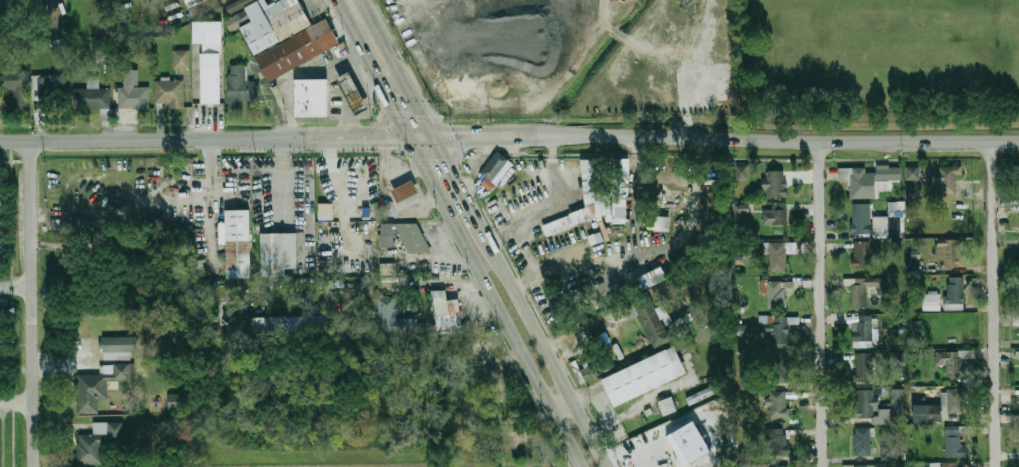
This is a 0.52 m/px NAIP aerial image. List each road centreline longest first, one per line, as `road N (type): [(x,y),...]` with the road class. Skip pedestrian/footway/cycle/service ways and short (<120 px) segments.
road 1 (tertiary): [(534,135),(1018,143)]
road 2 (secondary): [(424,138),(420,161),(581,466)]
road 3 (residential): [(33,466),(28,141)]
road 4 (residential): [(999,466),(995,143)]
road 5 (residential): [(826,466),(822,144)]
road 6 (tertiary): [(0,141),(301,139)]
road 7 (secondary): [(606,466),(484,234)]
road 8 (tertiary): [(301,139),(424,138)]

